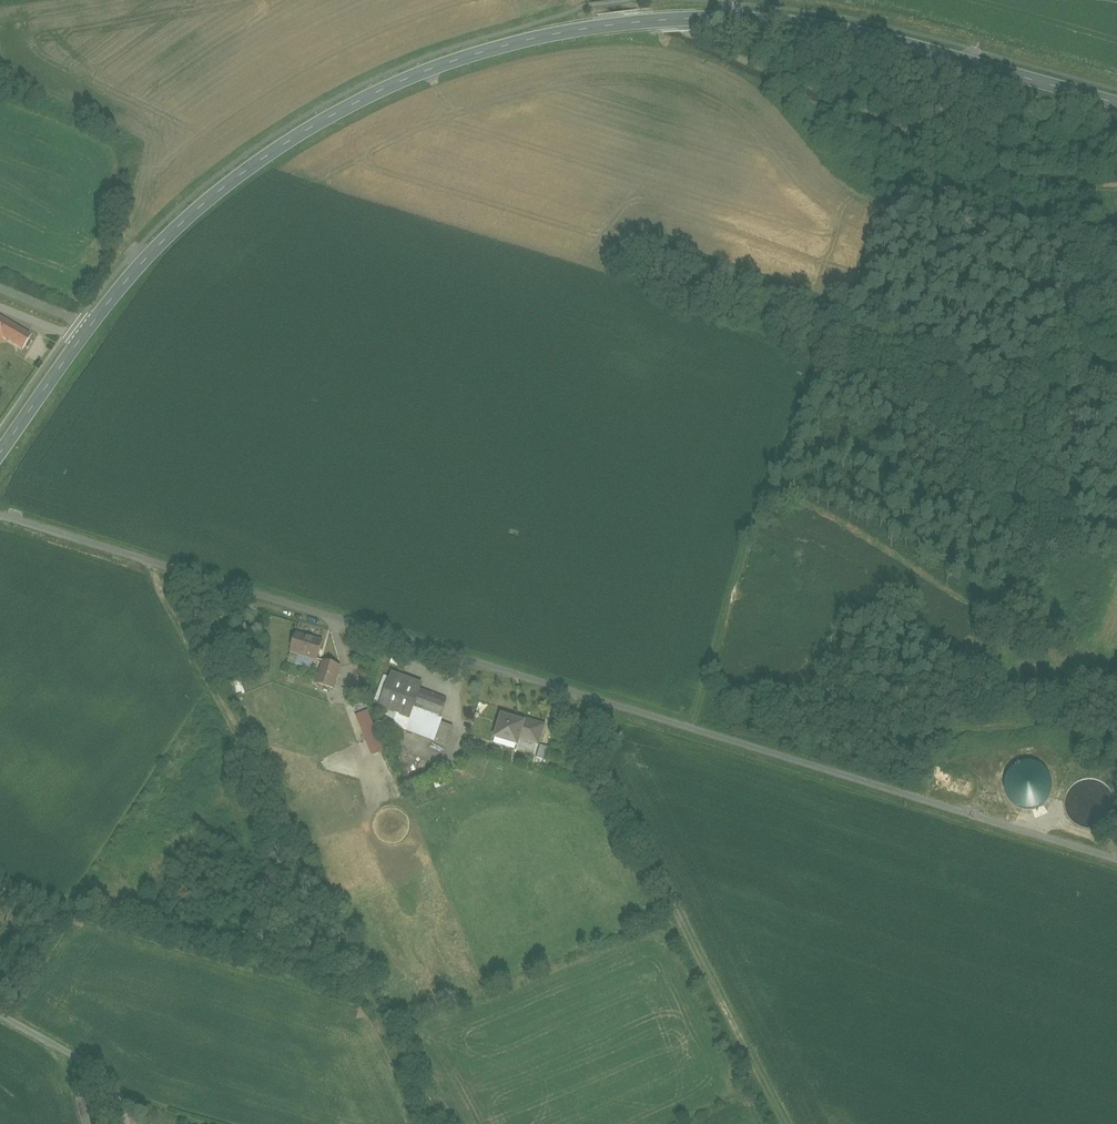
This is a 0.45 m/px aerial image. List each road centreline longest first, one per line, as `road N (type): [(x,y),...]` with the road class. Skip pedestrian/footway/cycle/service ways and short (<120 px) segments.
road 1 (tertiary): [(1116,106),(860,37),(765,22),(609,26),(451,62),(317,123),(203,203),(124,280),(0,449)]
road 2 (unclassified): [(1116,860),(0,517)]

